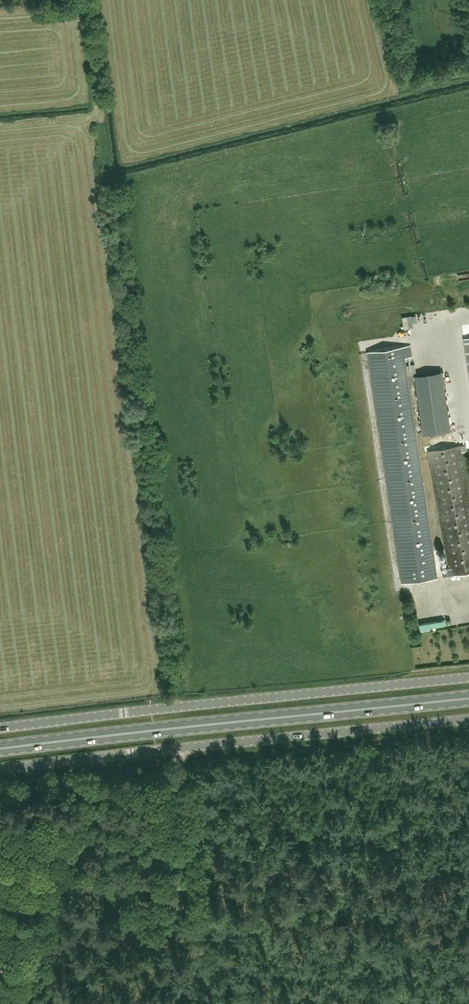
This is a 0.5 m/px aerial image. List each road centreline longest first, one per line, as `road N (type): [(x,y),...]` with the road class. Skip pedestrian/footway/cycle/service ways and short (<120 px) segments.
road 1 (primary): [(468,697),(0,749)]
road 2 (unclassified): [(468,719),(0,771)]
road 3 (unclassified): [(0,728),(468,677)]
road 4 (track): [(181,748),(204,1003)]

